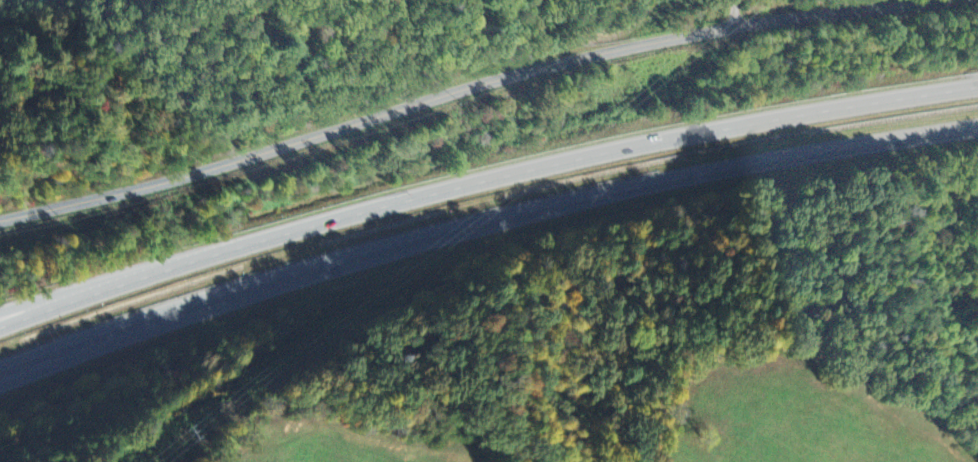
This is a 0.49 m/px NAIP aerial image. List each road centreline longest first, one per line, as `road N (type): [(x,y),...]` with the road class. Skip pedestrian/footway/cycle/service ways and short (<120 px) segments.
road 1 (motorway): [(0,370),(247,287),(571,201),(977,127)]
road 2 (motorway): [(977,87),(683,137),(420,197),(0,328)]
road 3 (residential): [(0,223),(183,179),(490,81),(631,48),(773,22),(975,0)]
road 4 (motorway): [(0,383),(141,320)]
road 5 (motorway): [(132,281),(0,316)]

